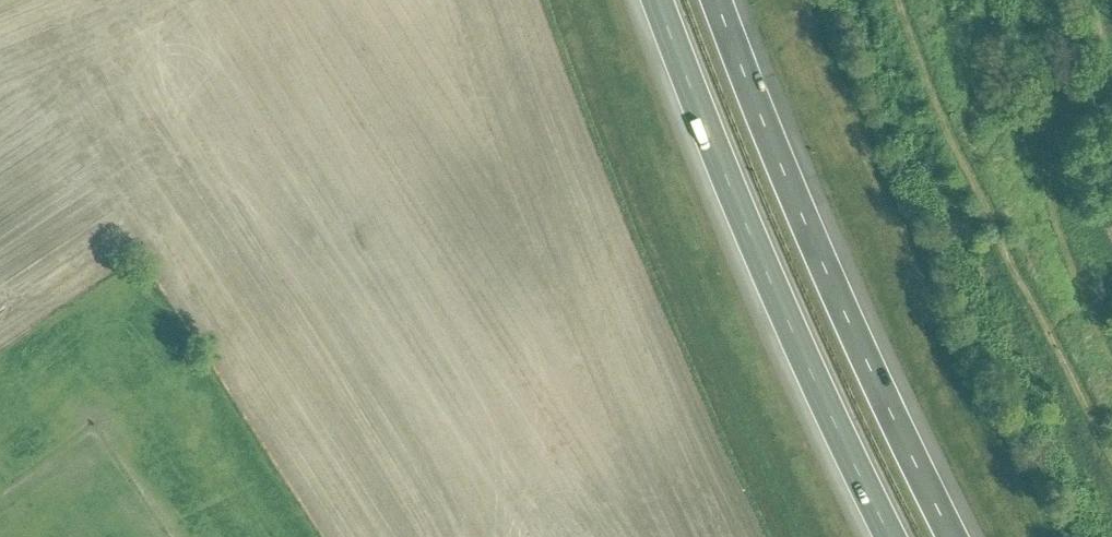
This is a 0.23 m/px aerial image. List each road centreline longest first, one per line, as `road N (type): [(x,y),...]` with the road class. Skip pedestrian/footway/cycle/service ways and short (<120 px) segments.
road 1 (motorway): [(953,536),(816,250),(717,0)]
road 2 (motorway): [(657,0),(764,268),(891,536)]

